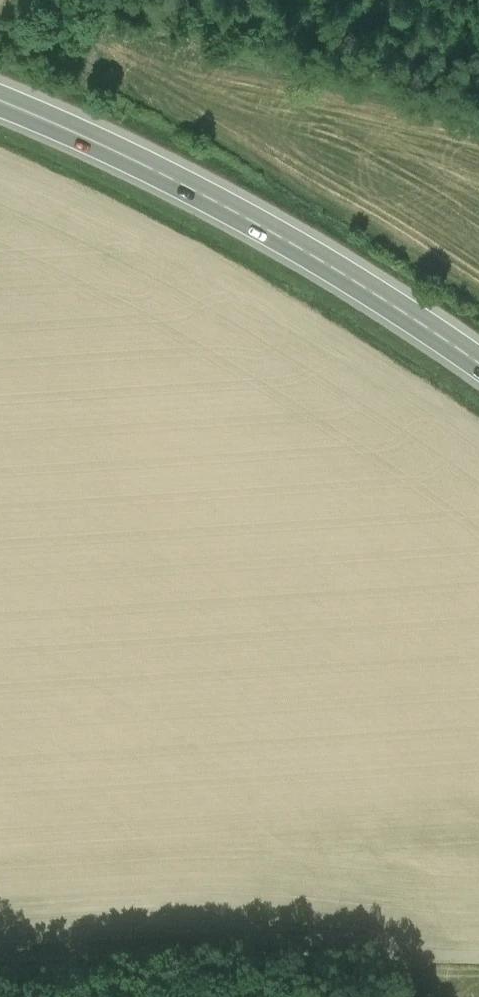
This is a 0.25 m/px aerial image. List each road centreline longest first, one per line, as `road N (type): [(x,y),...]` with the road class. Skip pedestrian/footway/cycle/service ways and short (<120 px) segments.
road 1 (secondary): [(0,100),(238,213),(478,363)]
road 2 (track): [(0,963),(254,947),(434,977),(478,974)]

